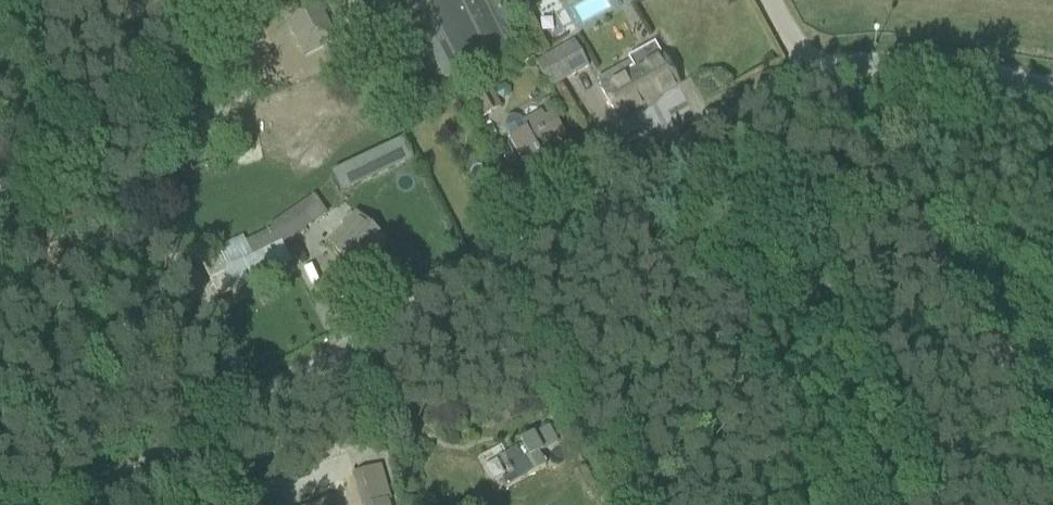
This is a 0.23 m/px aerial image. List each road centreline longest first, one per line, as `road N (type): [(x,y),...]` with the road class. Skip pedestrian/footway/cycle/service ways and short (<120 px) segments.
road 1 (unclassified): [(79,504),(816,78)]
road 2 (track): [(816,78),(945,251),(1052,417)]
road 3 (unclassified): [(816,78),(867,63),(909,63),(1052,93)]

